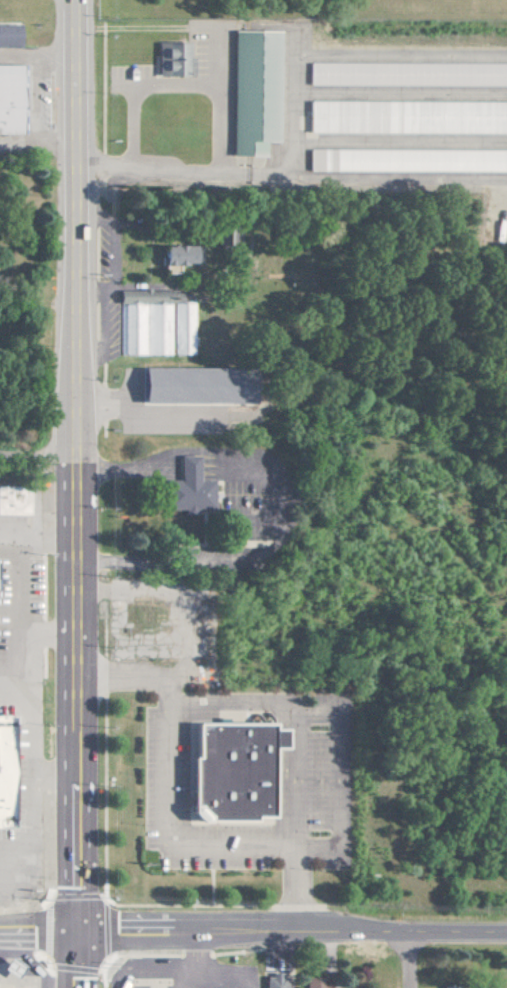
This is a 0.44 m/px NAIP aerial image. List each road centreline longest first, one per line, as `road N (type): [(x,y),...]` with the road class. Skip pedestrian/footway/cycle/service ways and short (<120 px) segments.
road 1 (primary): [(75,930),(73,0)]
road 2 (tertiary): [(506,933),(75,930)]

